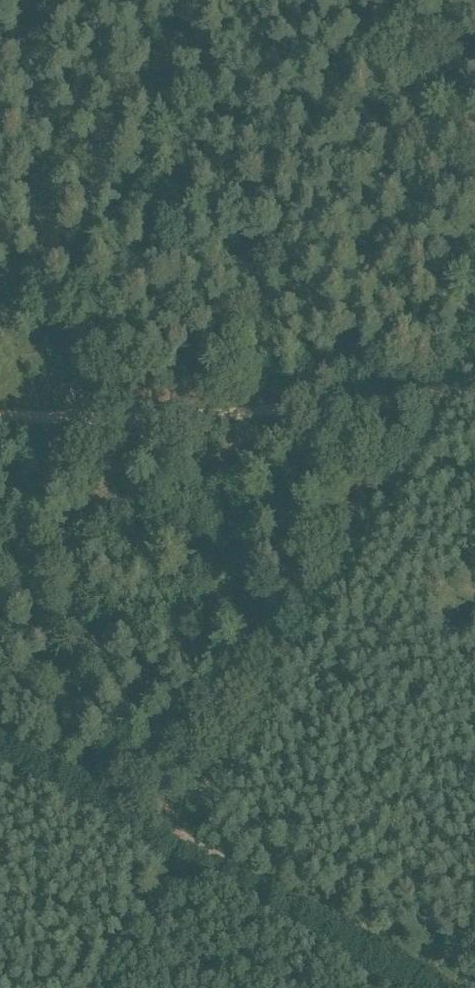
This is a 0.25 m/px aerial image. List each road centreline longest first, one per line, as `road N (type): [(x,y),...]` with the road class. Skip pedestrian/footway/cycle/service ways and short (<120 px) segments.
road 1 (track): [(0,730),(427,987)]
road 2 (track): [(474,397),(240,419),(0,414)]

